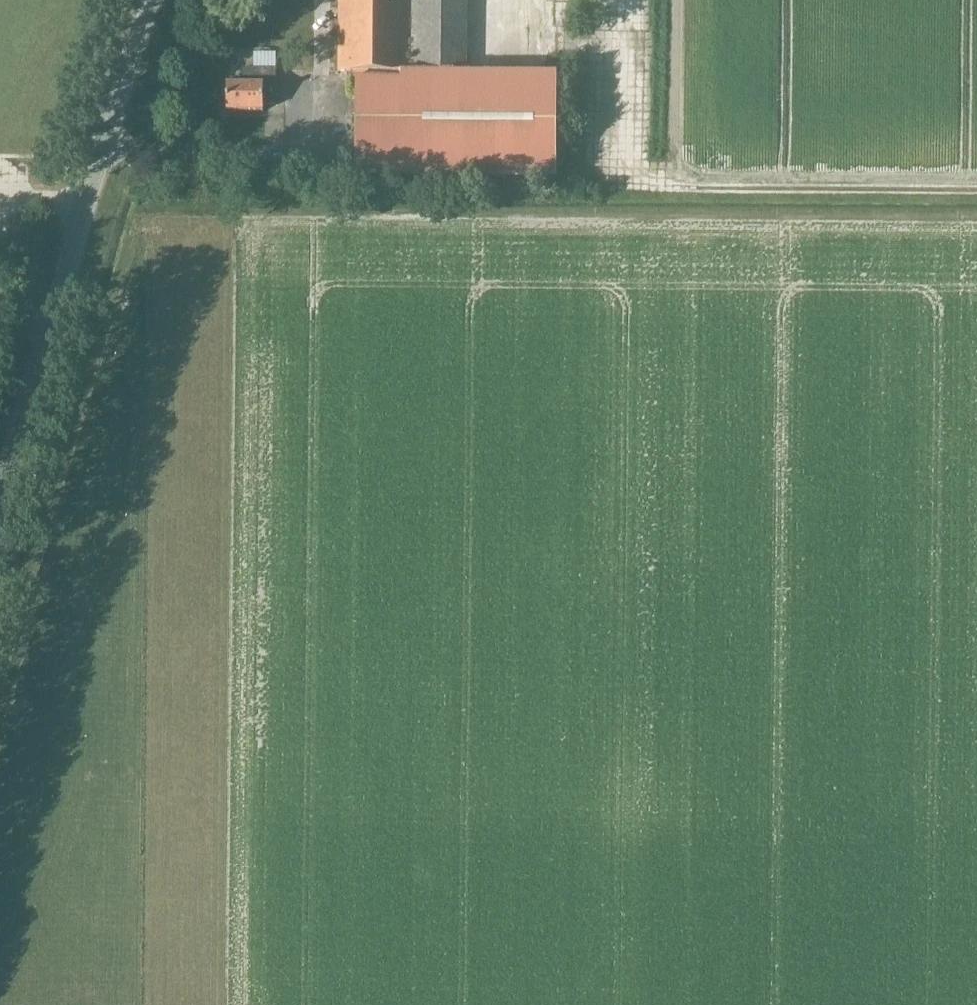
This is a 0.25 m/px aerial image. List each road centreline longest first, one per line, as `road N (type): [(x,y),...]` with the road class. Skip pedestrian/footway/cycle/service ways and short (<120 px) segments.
road 1 (unclassified): [(0,490),(148,0)]

